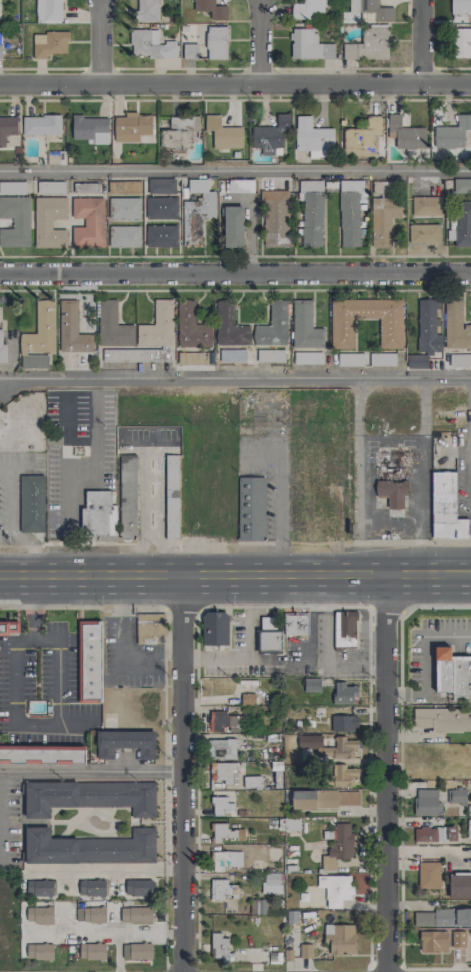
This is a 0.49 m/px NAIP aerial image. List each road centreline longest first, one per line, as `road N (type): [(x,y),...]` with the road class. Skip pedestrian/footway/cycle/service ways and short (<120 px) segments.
road 1 (residential): [(470,276),(0,279)]
road 2 (residential): [(470,84),(0,86)]
road 3 (primary): [(470,573),(0,574)]
road 4 (residential): [(391,971),(384,573)]
road 5 (residential): [(185,971),(180,574)]

